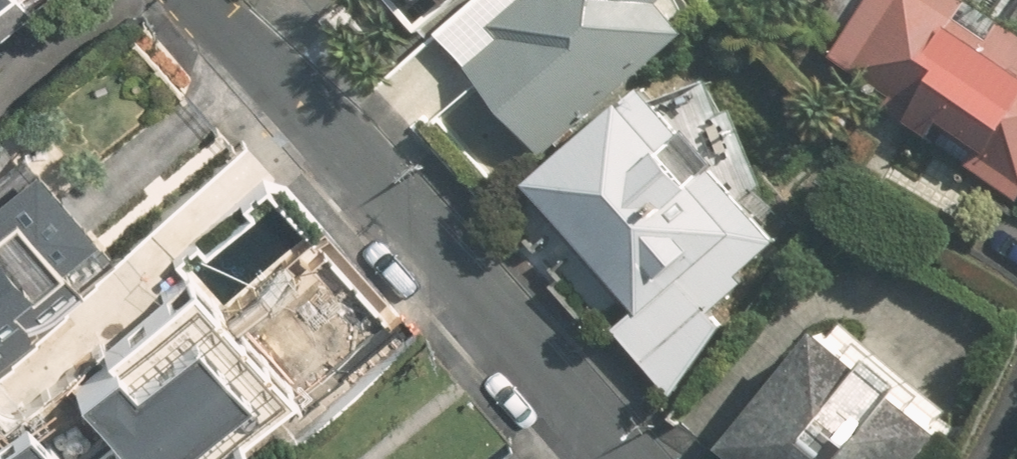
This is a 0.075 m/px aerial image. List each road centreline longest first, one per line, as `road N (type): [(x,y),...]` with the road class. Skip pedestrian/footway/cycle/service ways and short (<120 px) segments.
road 1 (residential): [(182,0),(614,458)]

